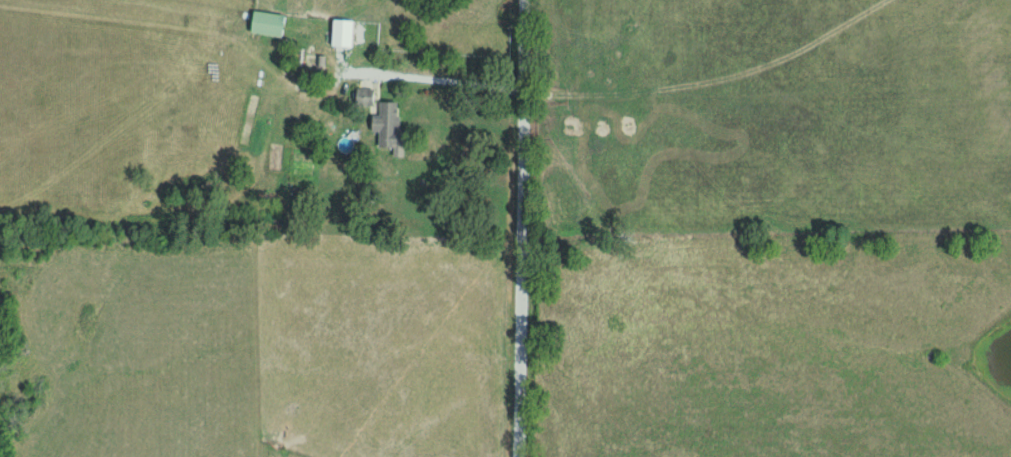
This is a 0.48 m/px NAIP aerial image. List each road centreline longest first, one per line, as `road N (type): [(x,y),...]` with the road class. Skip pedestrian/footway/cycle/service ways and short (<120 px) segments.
road 1 (residential): [(523,271),(1010,253)]
road 2 (residential): [(519,456),(528,0)]
road 3 (residential): [(528,83),(366,68),(316,87),(283,85),(248,69),(234,35)]

